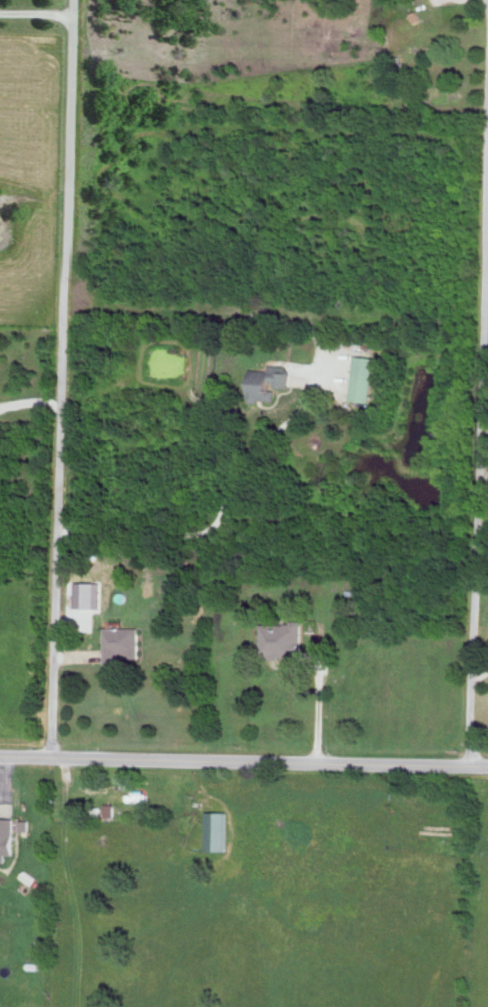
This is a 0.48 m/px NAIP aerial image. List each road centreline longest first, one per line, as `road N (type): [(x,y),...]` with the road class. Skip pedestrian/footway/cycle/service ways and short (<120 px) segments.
road 1 (residential): [(58,758),(71,0)]
road 2 (residential): [(473,767),(487,164)]
road 3 (residential): [(487,767),(0,756)]

